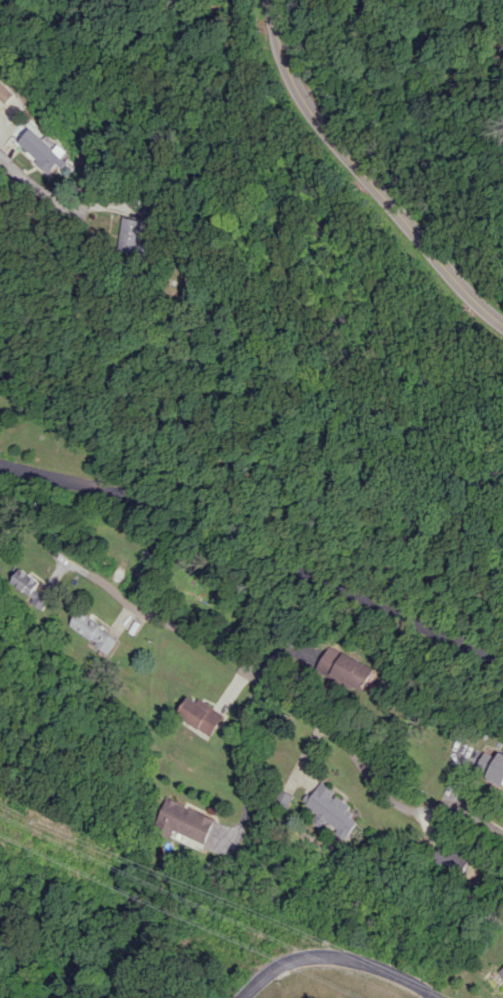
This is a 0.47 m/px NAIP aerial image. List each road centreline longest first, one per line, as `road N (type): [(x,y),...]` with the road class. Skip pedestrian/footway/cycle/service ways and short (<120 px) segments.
road 1 (residential): [(0,460),(85,481),(502,659)]
road 2 (residential): [(502,831),(458,805),(422,810),(399,801),(344,737),(265,676),(135,607),(97,576)]
road 3 (tertiary): [(502,324),(283,71),(269,0)]
road 4 (residential): [(243,997),(299,958),(337,956),(377,965),(439,997)]

